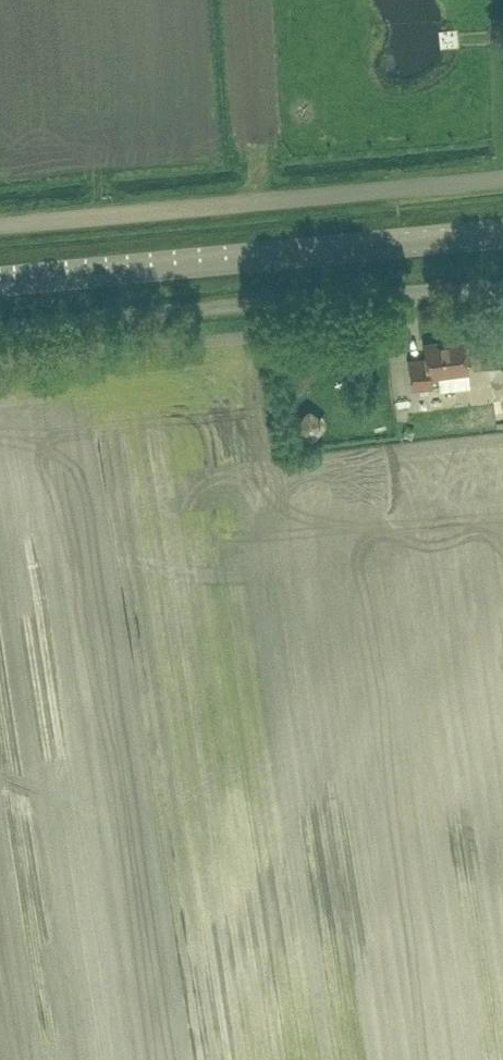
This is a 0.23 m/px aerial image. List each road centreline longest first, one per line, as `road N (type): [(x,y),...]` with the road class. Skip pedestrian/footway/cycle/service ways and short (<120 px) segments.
road 1 (unclassified): [(0,225),(502,176)]
road 2 (secondary): [(502,235),(0,283)]
road 3 (unclassified): [(502,289),(0,327)]

